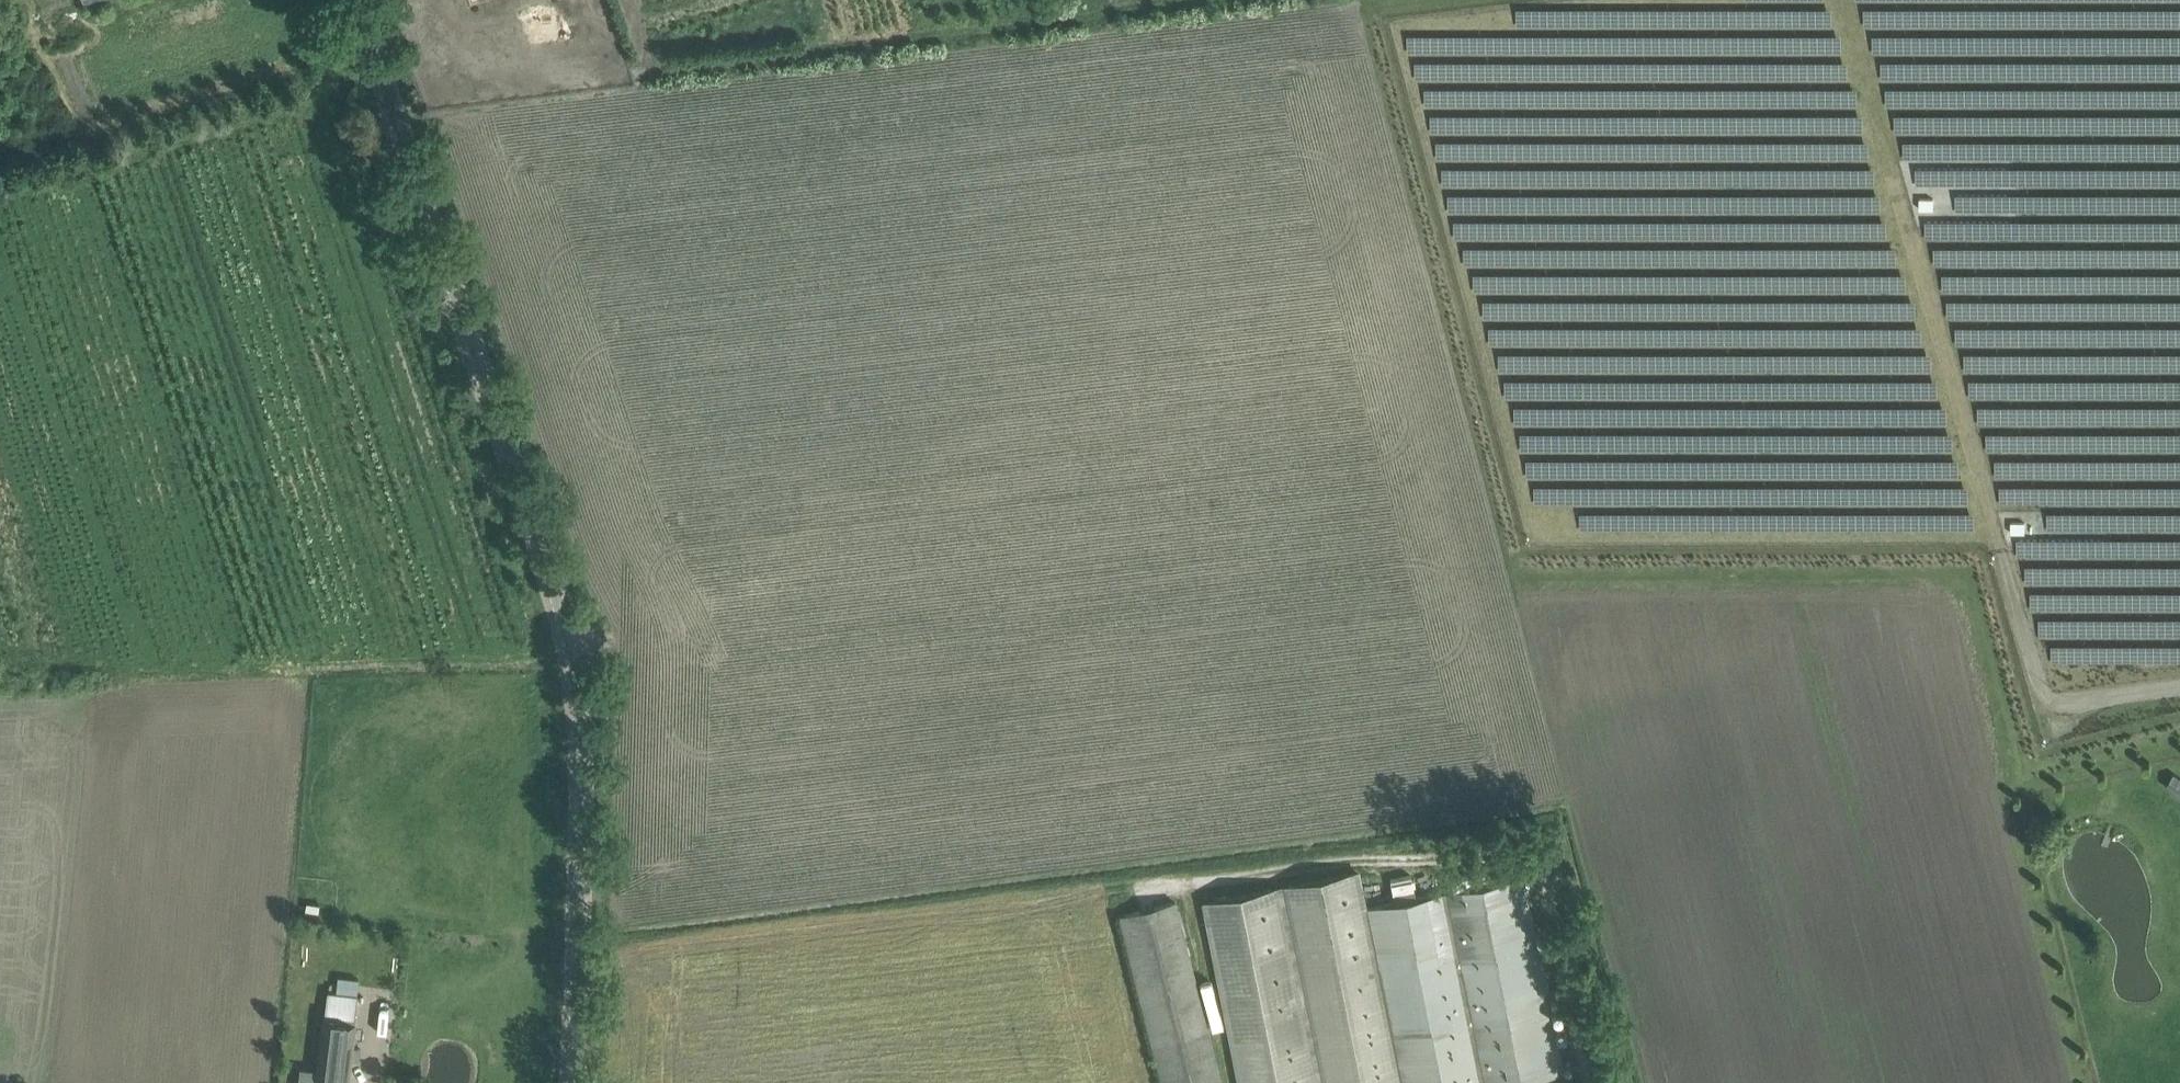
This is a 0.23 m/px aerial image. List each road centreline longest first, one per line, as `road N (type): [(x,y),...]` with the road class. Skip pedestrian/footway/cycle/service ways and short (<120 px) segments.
road 1 (unclassified): [(577,1082),(586,795),(579,670),(360,0)]

